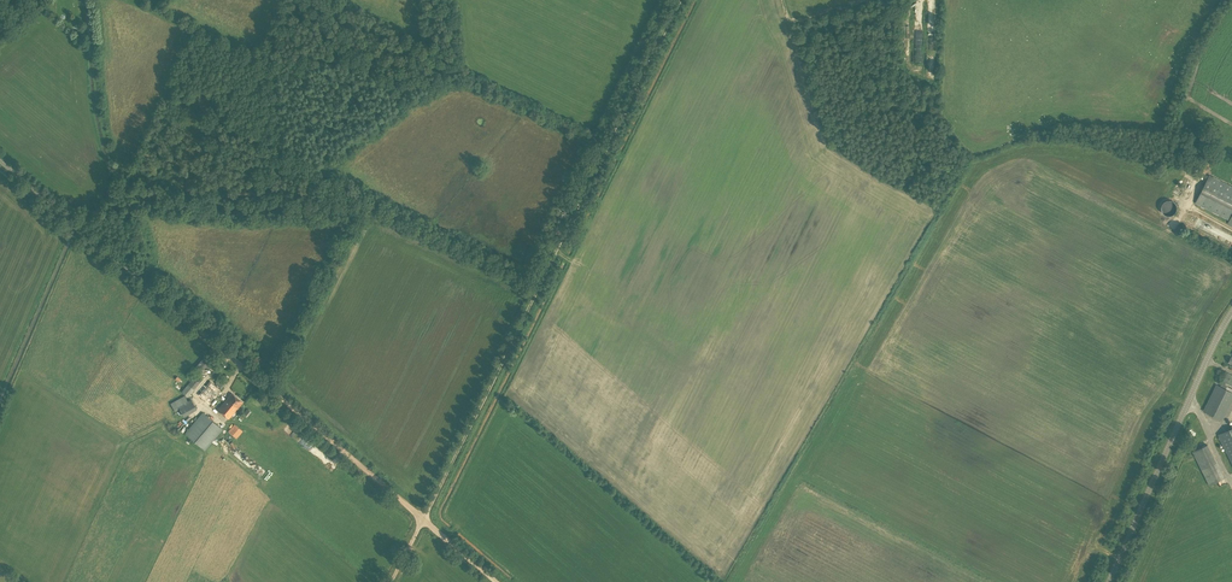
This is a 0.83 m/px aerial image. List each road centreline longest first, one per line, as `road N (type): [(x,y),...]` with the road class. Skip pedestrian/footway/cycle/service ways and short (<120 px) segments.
road 1 (track): [(681,0),(423,518)]
road 2 (unclassified): [(273,393),(0,160)]
road 3 (tertiary): [(1109,581),(1231,314)]
road 4 (track): [(423,518),(273,393)]

